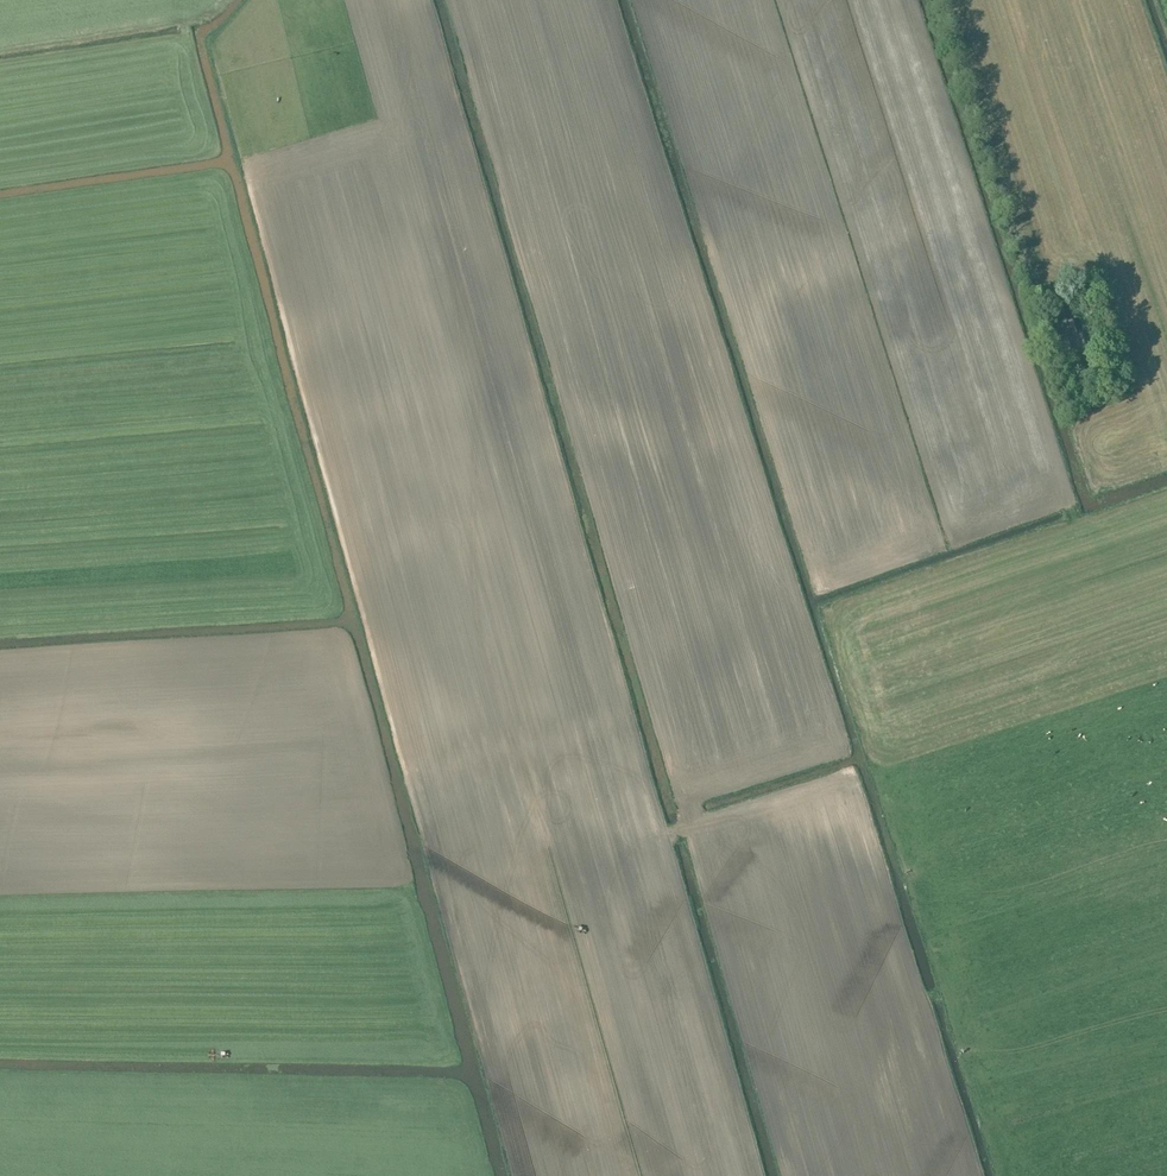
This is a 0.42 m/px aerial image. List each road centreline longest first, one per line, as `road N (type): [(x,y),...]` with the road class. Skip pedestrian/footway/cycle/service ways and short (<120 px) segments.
road 1 (track): [(940,0),(1047,342)]

